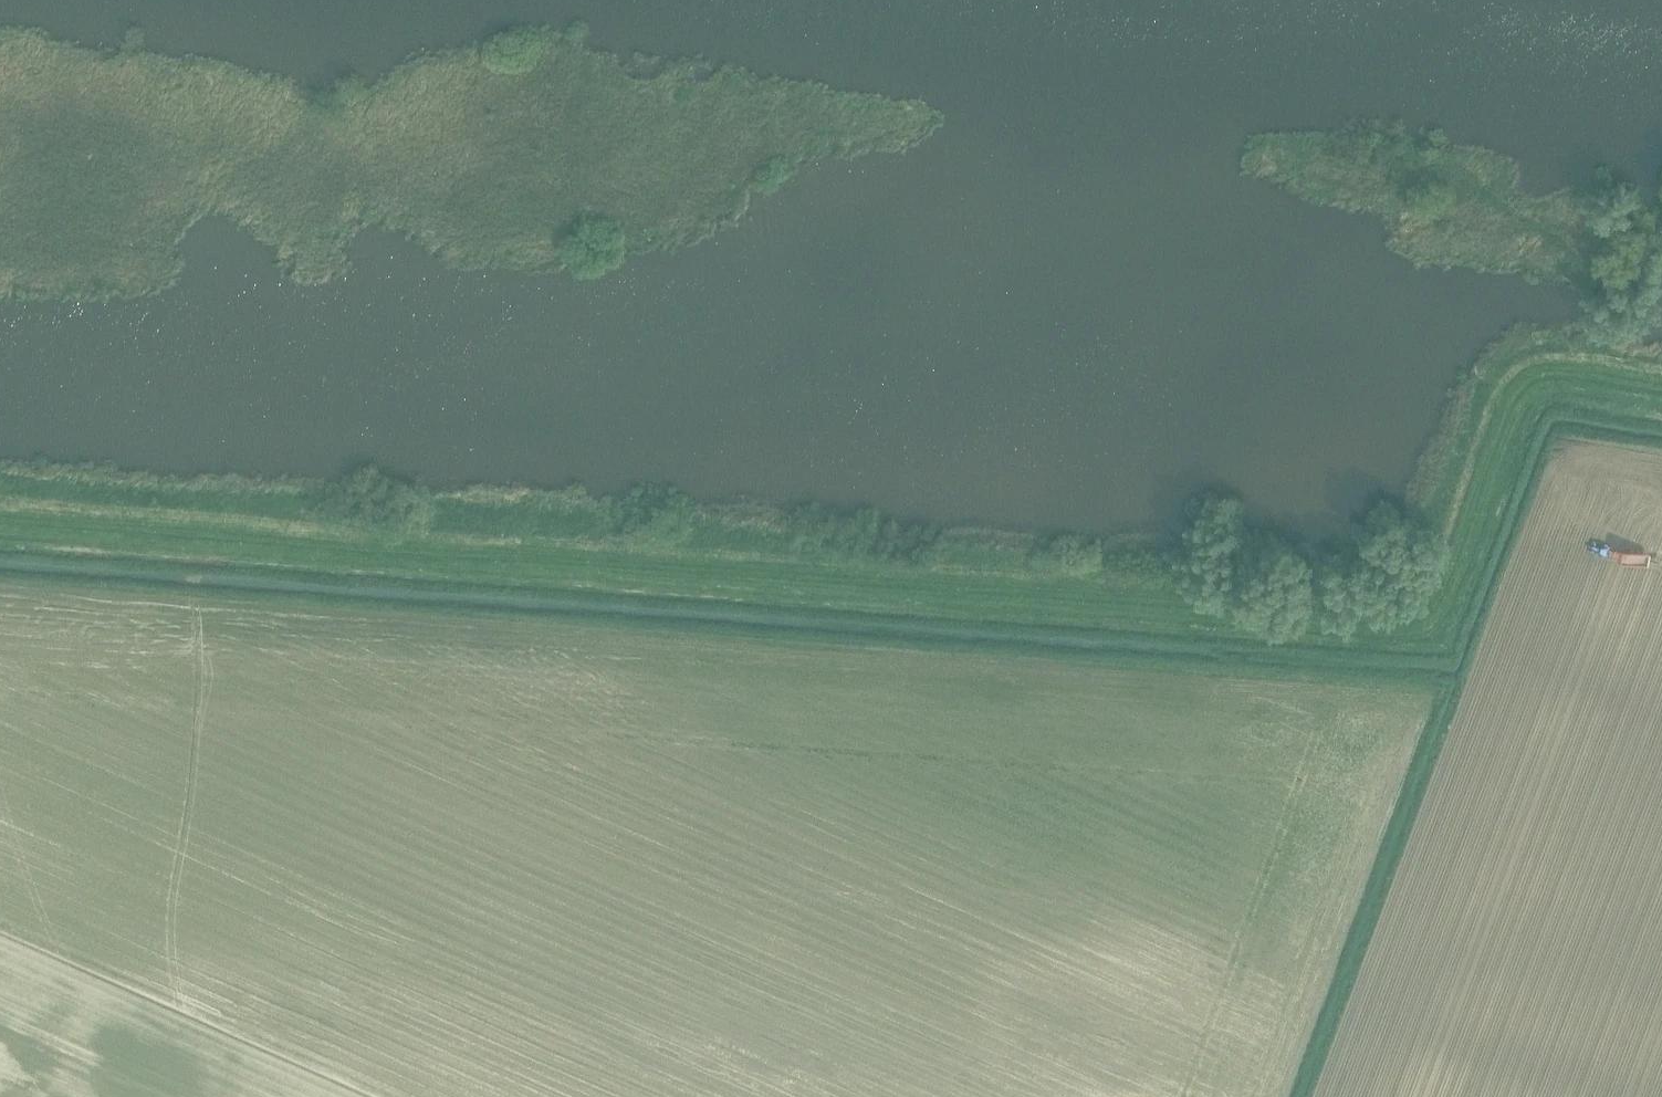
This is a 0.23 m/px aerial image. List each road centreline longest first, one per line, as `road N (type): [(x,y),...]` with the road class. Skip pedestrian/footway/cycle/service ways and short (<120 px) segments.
road 1 (track): [(1661,396),(1563,379),(1422,629),(923,621),(0,573)]

